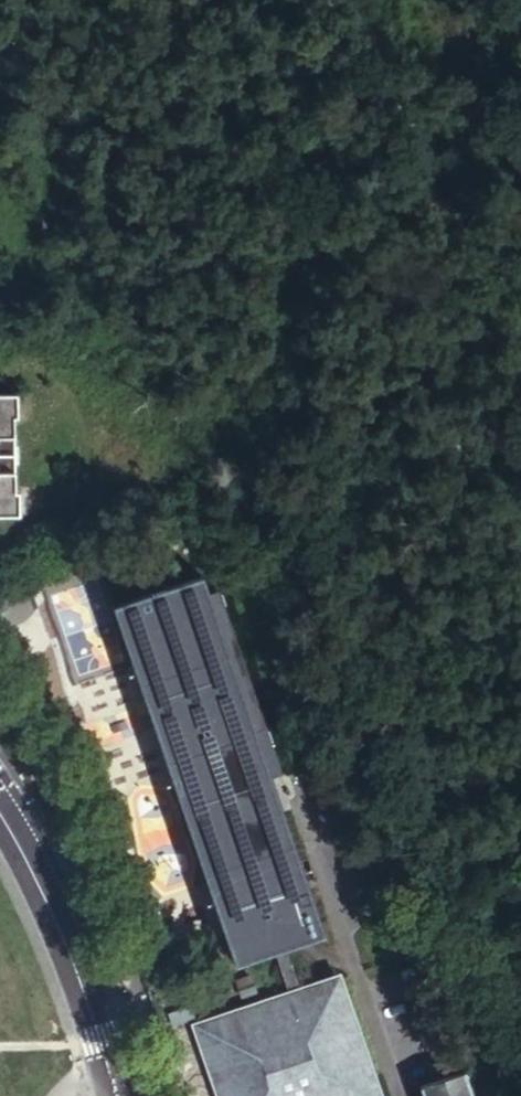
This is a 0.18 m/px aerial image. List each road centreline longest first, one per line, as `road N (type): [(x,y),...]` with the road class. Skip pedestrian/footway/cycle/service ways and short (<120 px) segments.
road 1 (track): [(301,0),(415,266),(520,547)]

